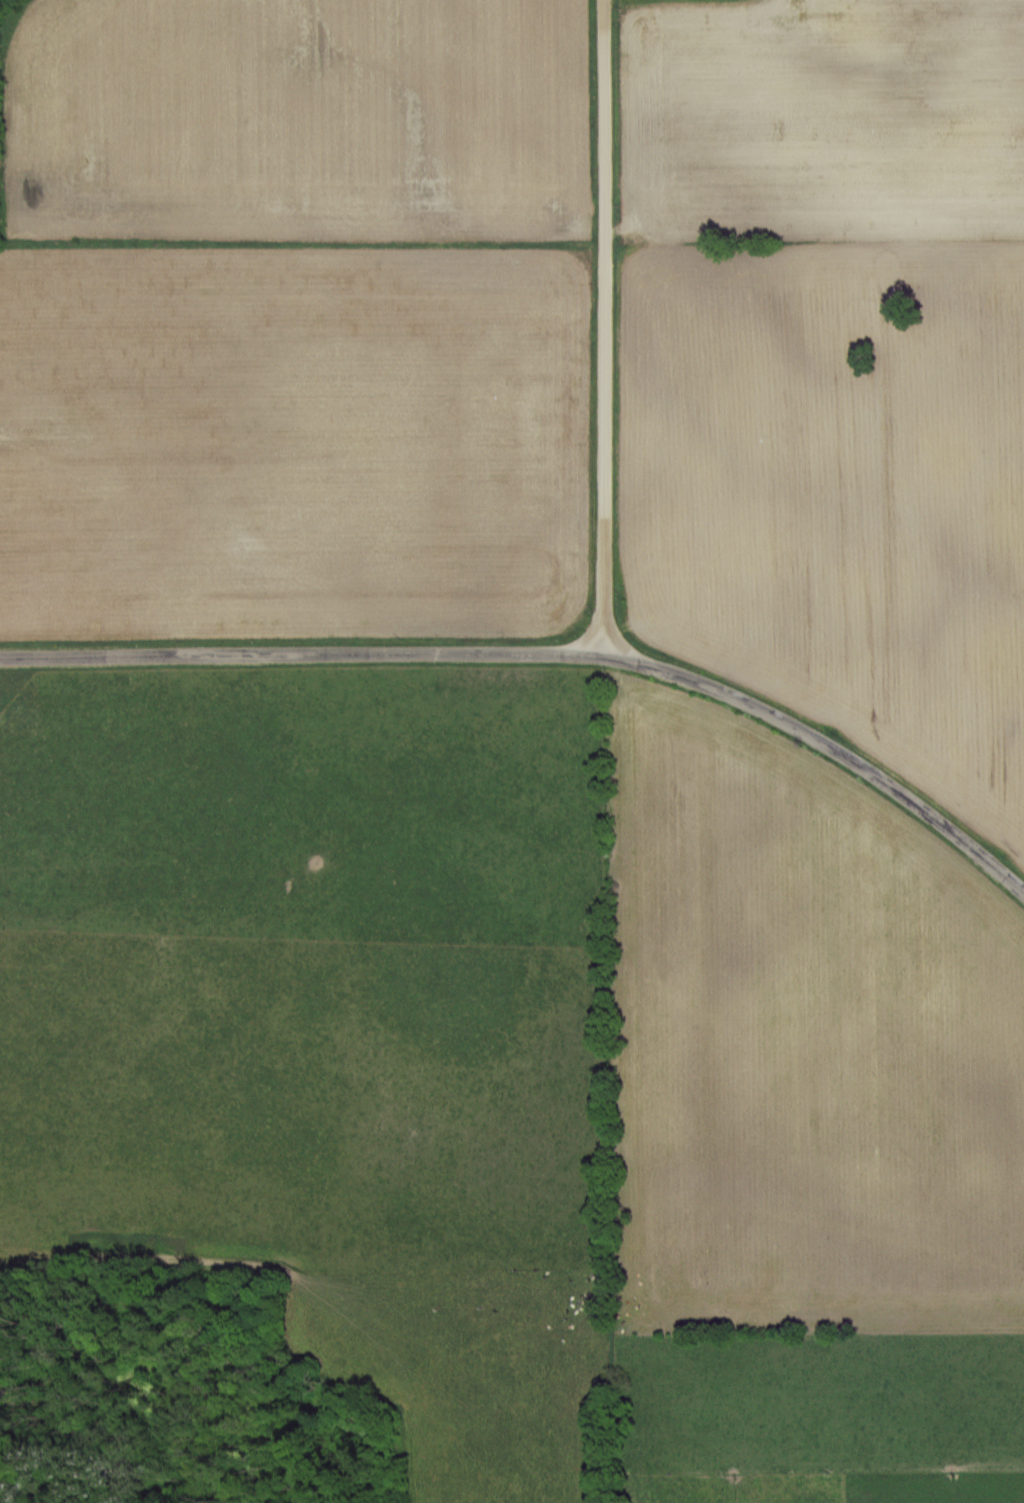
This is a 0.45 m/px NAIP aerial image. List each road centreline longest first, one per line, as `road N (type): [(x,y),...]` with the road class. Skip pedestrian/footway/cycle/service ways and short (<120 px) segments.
road 1 (residential): [(1023,894),(862,767),(654,667),(507,654),(0,657)]
road 2 (residential): [(601,657),(602,0)]

